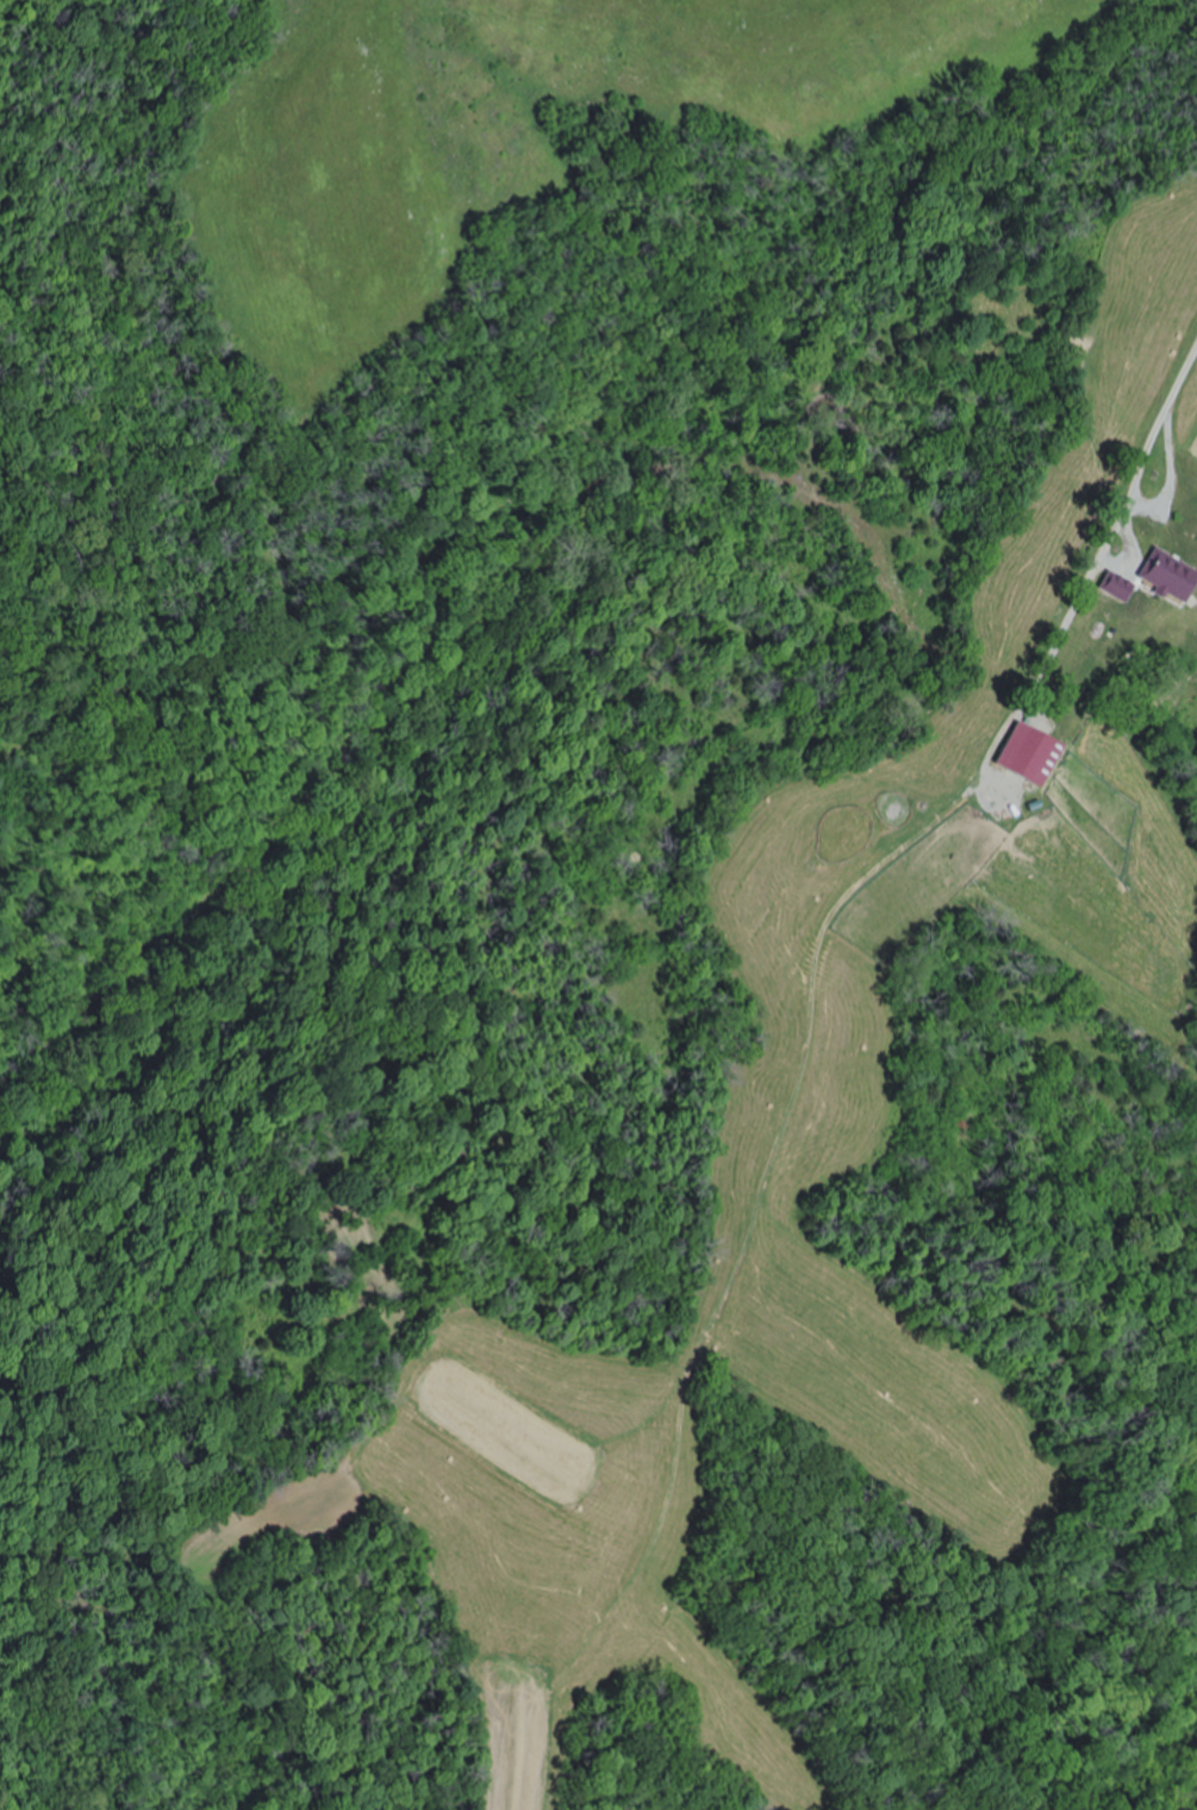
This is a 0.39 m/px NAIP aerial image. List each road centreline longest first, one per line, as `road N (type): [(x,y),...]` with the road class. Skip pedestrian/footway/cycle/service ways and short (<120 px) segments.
road 1 (residential): [(1146,521),(1196,392)]

